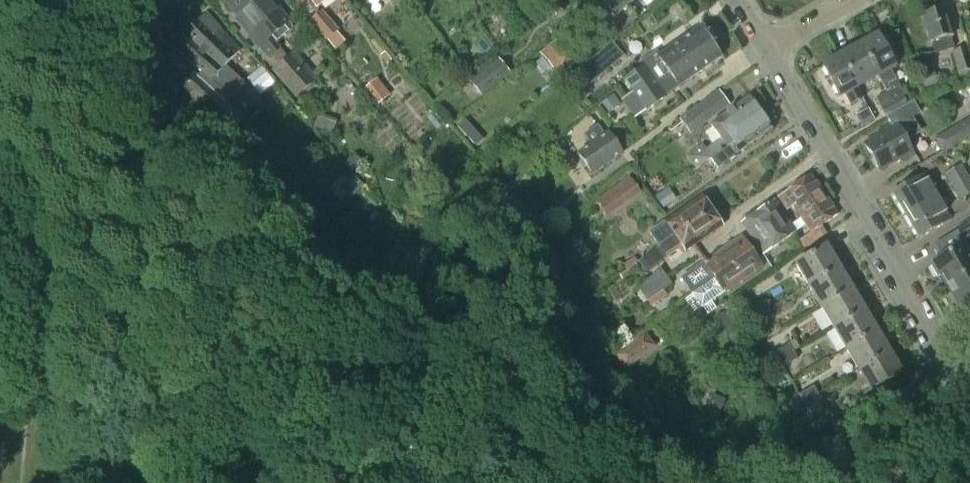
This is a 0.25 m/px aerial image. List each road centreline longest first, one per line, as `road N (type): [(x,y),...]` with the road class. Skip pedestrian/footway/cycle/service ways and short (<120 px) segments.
road 1 (residential): [(969,402),(766,47)]

